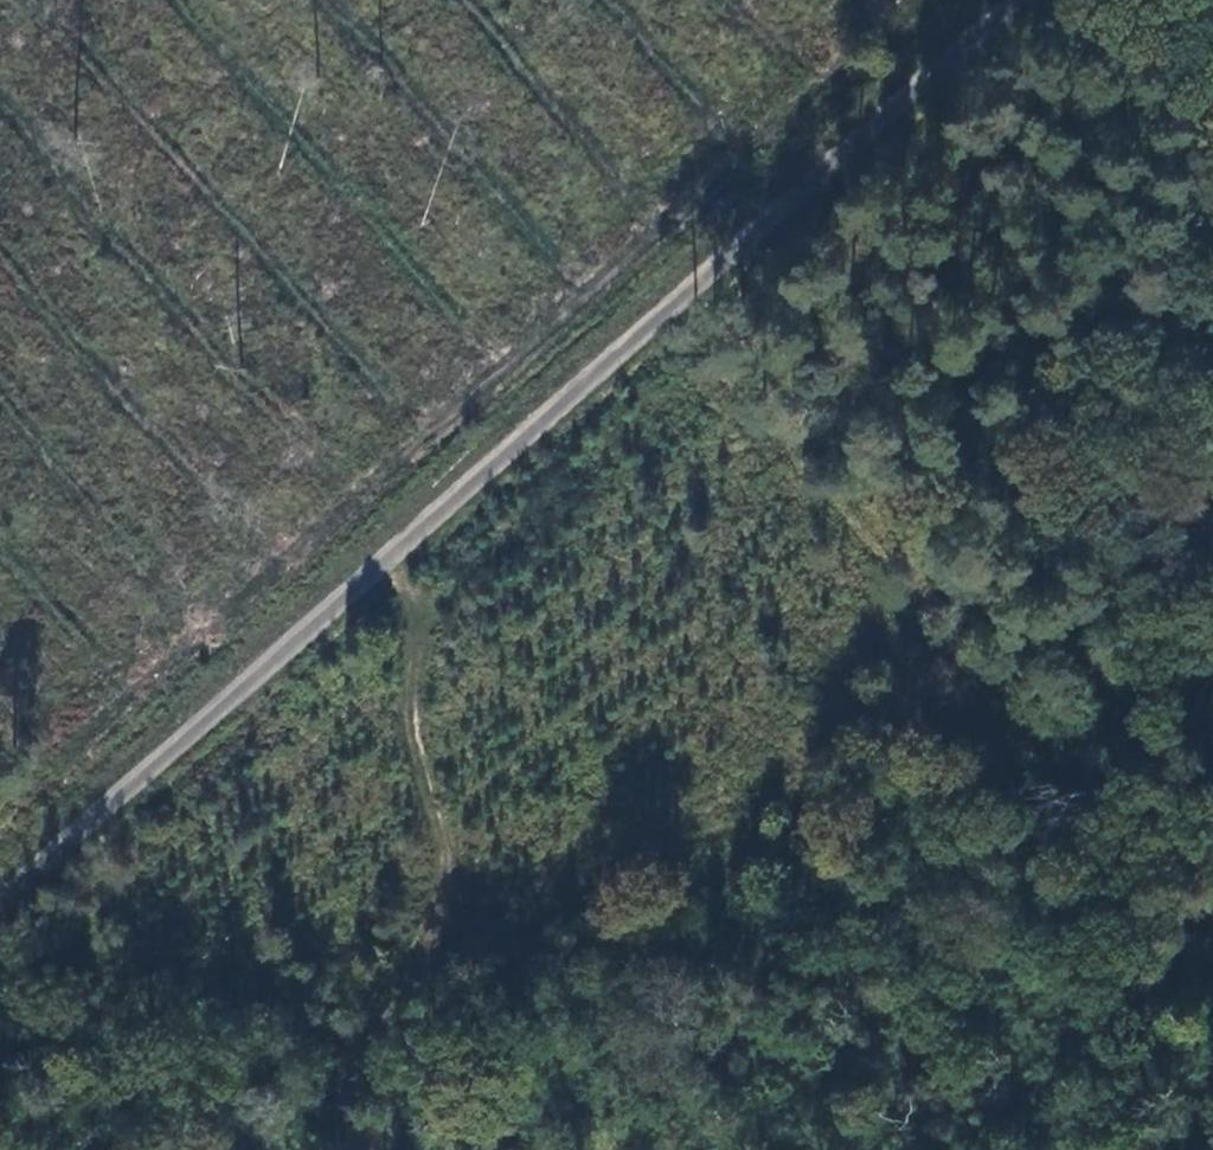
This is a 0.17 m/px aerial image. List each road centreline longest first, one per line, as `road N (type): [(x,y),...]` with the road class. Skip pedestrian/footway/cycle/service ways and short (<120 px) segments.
road 1 (track): [(0,903),(1012,0)]

